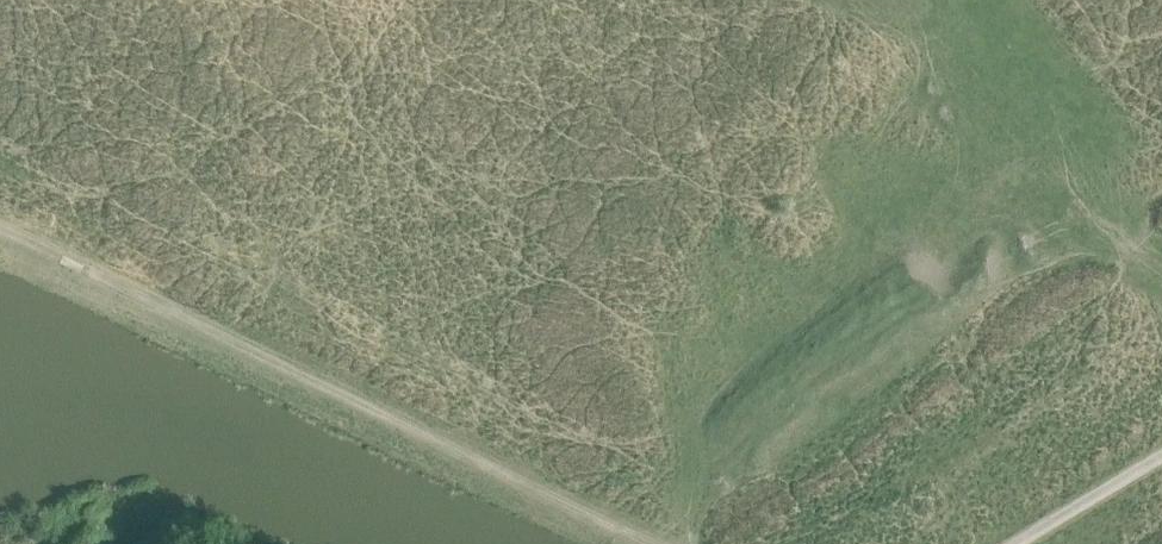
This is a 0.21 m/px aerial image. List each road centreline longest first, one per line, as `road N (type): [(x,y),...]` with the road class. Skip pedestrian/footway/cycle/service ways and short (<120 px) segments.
road 1 (track): [(636,543),(0,237)]

